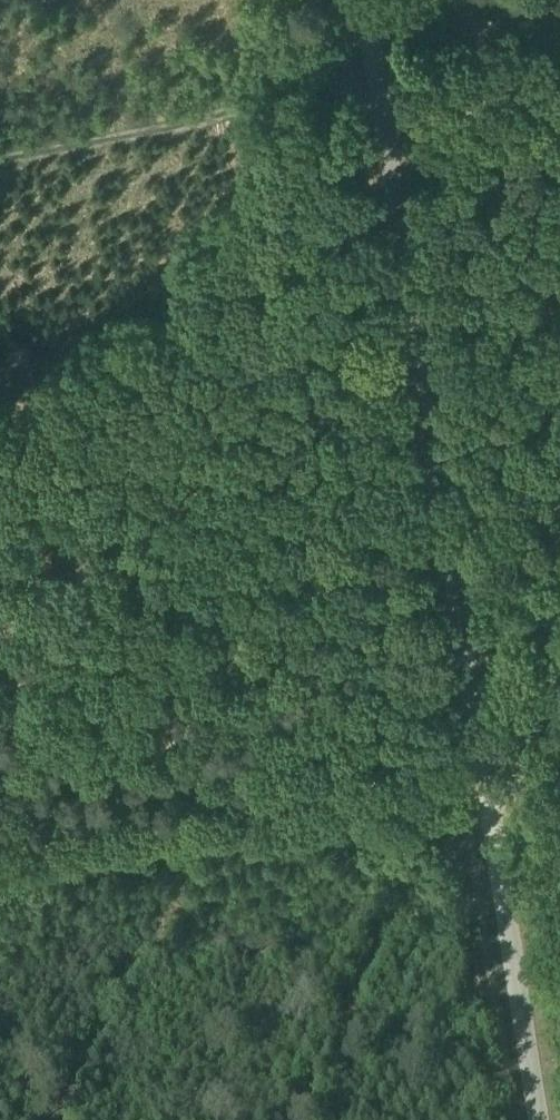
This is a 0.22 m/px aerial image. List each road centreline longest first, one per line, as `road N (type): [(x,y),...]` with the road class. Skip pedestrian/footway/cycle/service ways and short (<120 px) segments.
road 1 (unclassified): [(365,0),(488,783)]
road 2 (track): [(467,787),(0,853)]
road 3 (track): [(0,150),(377,80)]
road 4 (unclassified): [(488,783),(541,1119)]
road 5 (track): [(370,36),(447,38),(559,25)]

